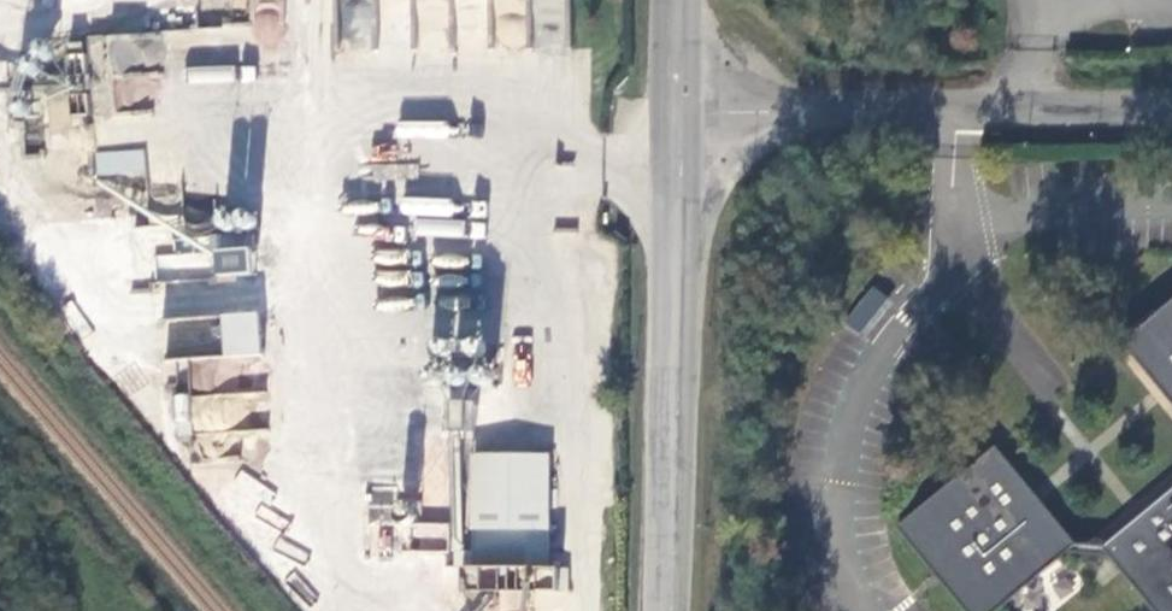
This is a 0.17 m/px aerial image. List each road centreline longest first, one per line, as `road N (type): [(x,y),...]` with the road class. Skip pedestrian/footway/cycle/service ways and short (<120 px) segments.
road 1 (unclassified): [(676,117),(960,107),(1171,112)]
road 2 (secondary): [(676,117),(662,610)]

